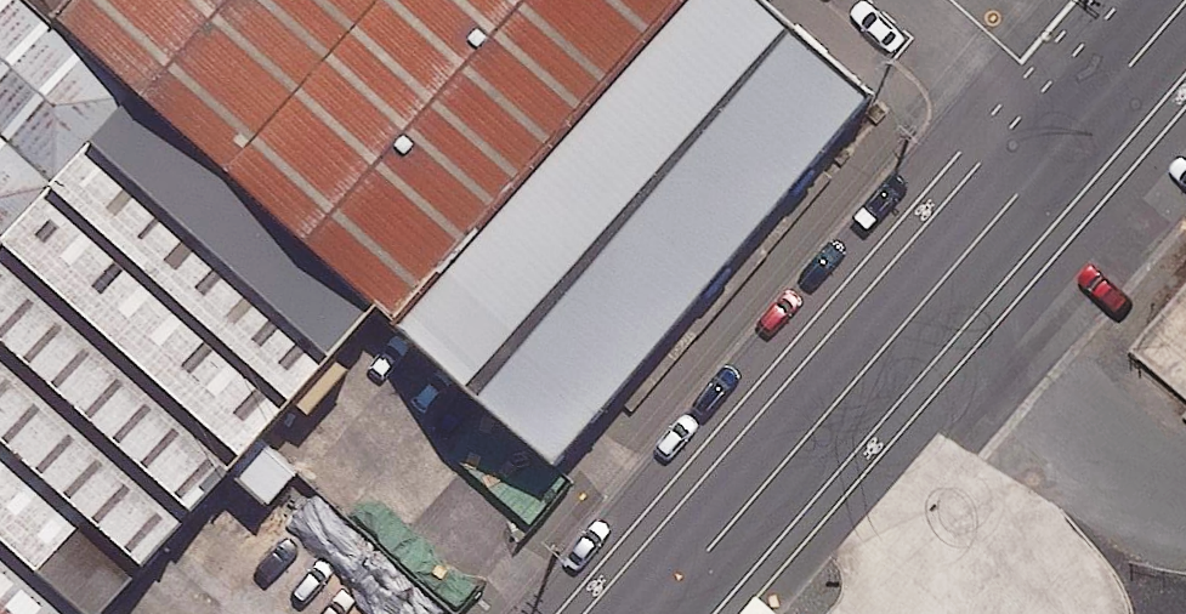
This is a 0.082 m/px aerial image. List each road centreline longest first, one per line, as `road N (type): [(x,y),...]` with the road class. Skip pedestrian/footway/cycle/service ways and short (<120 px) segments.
road 1 (tertiary): [(644,613),(1090,100)]
road 2 (unclassified): [(972,0),(1090,100)]
road 3 (tertiary): [(1090,100),(1175,0)]

